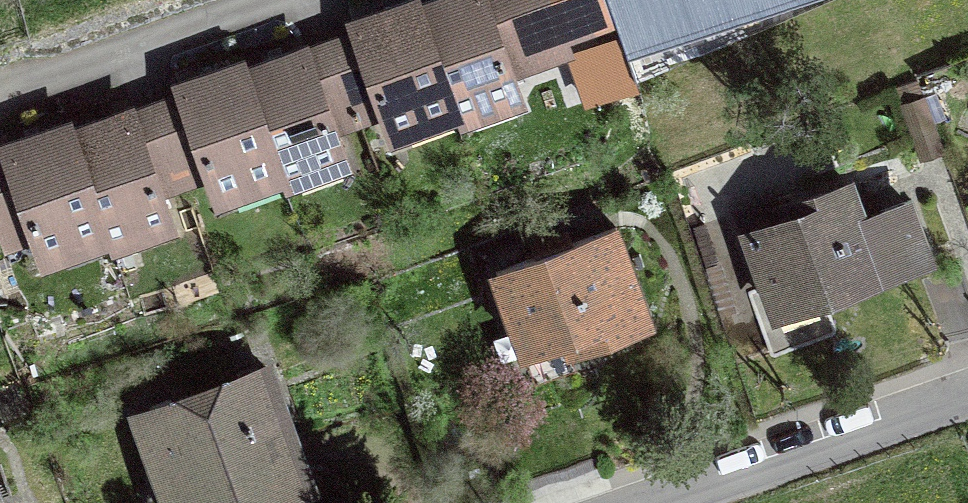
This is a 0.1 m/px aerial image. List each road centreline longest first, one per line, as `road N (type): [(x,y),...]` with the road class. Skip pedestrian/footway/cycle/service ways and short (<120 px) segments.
road 1 (residential): [(651,502),(967,393)]
road 2 (residential): [(254,0),(0,92)]

